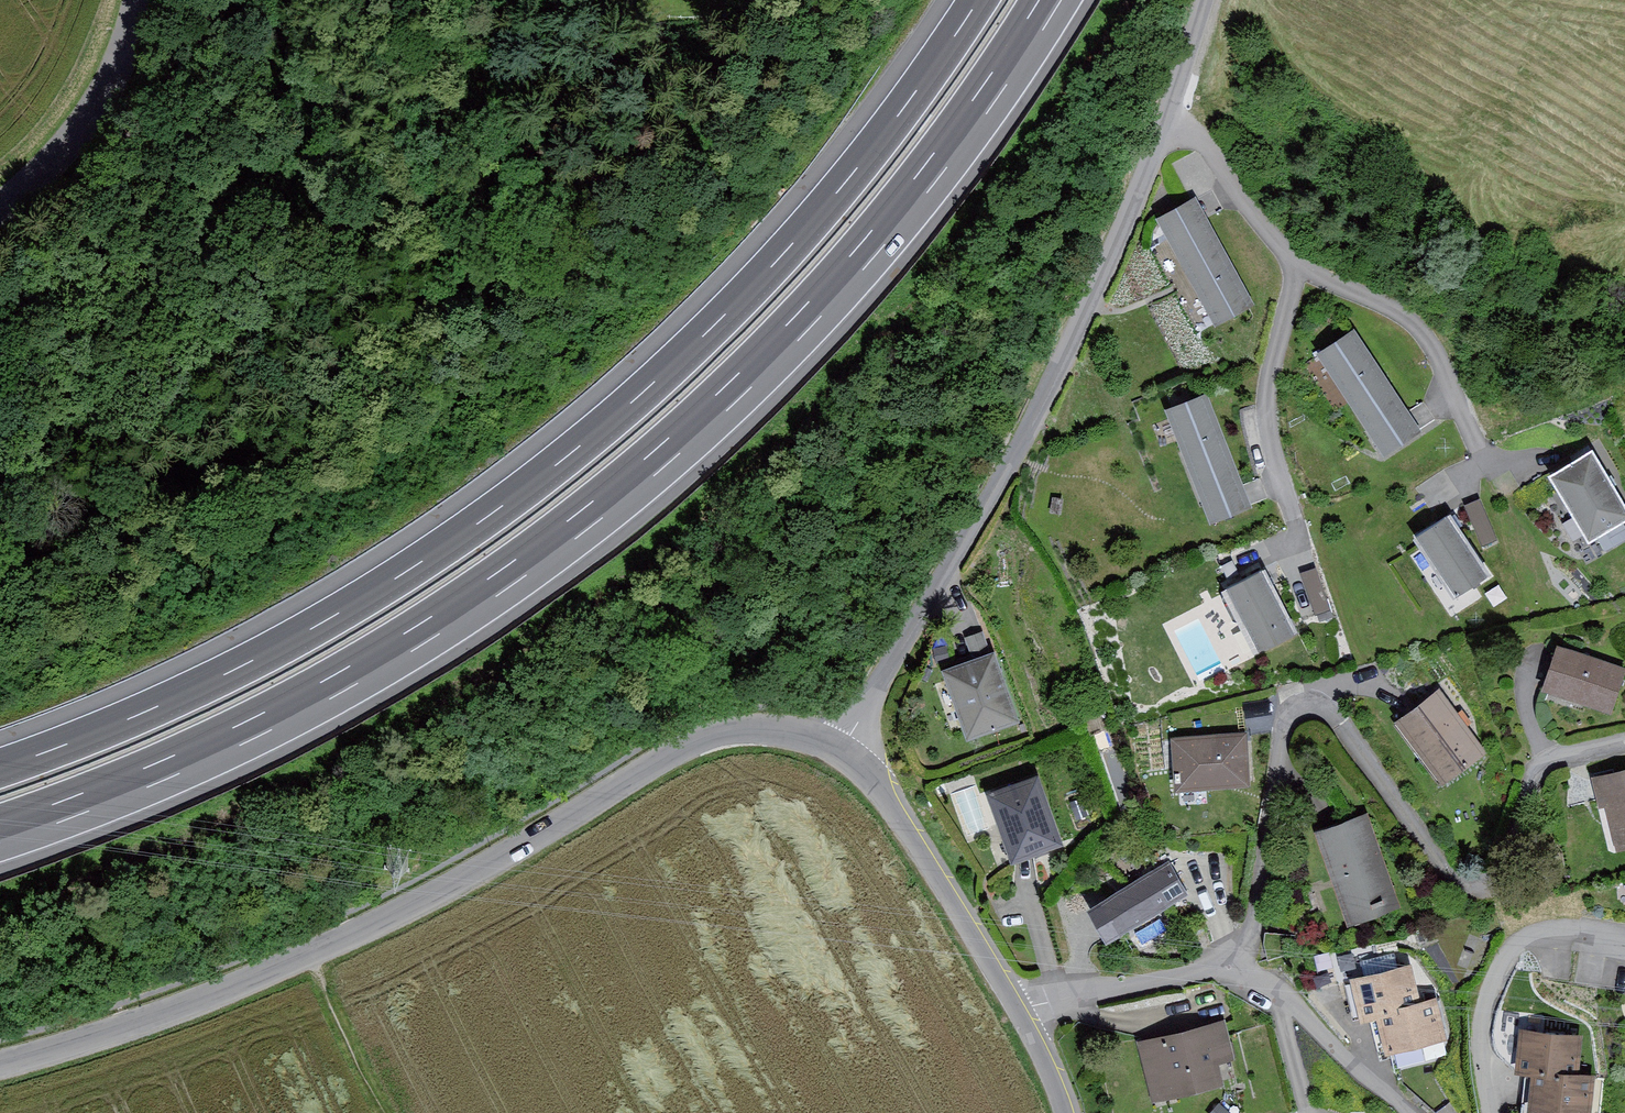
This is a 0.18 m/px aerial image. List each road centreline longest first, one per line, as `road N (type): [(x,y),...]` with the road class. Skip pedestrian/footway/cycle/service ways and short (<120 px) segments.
road 1 (motorway): [(0,831),(162,770),(337,684),(589,514),(741,383),(879,235),(1047,0)]
road 2 (motorway): [(976,0),(897,116),(770,266),(555,464),(309,629),(140,713),(0,767)]
road 3 (residential): [(0,1061),(282,970),(729,725),(814,729),(847,748)]
road 4 (residential): [(847,748),(1001,489),(1178,104),(1210,0)]
road 5 (residential): [(847,748),(880,784),(1022,1018),(1063,1112)]
road 6 (residential): [(143,0),(61,151),(0,206)]

